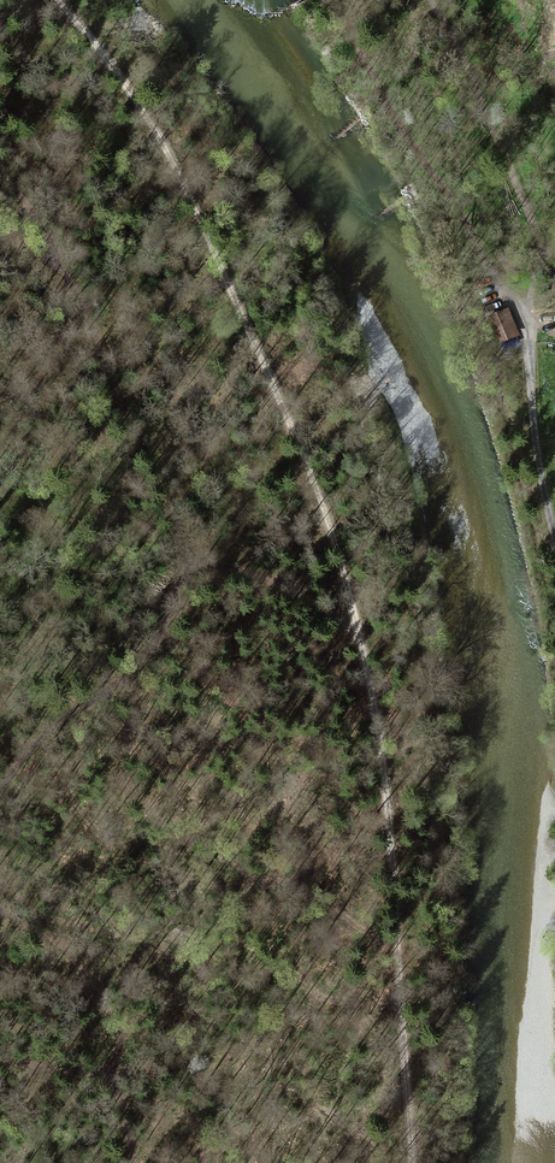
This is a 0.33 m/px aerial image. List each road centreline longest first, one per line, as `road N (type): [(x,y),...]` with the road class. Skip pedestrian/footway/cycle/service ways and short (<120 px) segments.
road 1 (track): [(411,1162),(387,796),(351,627),(300,472),(146,113),(56,0)]
road 2 (track): [(204,546),(134,667),(68,708),(0,770)]
road 3 (track): [(429,0),(471,80),(529,260)]
road 4 (unclassified): [(554,534),(519,303)]

